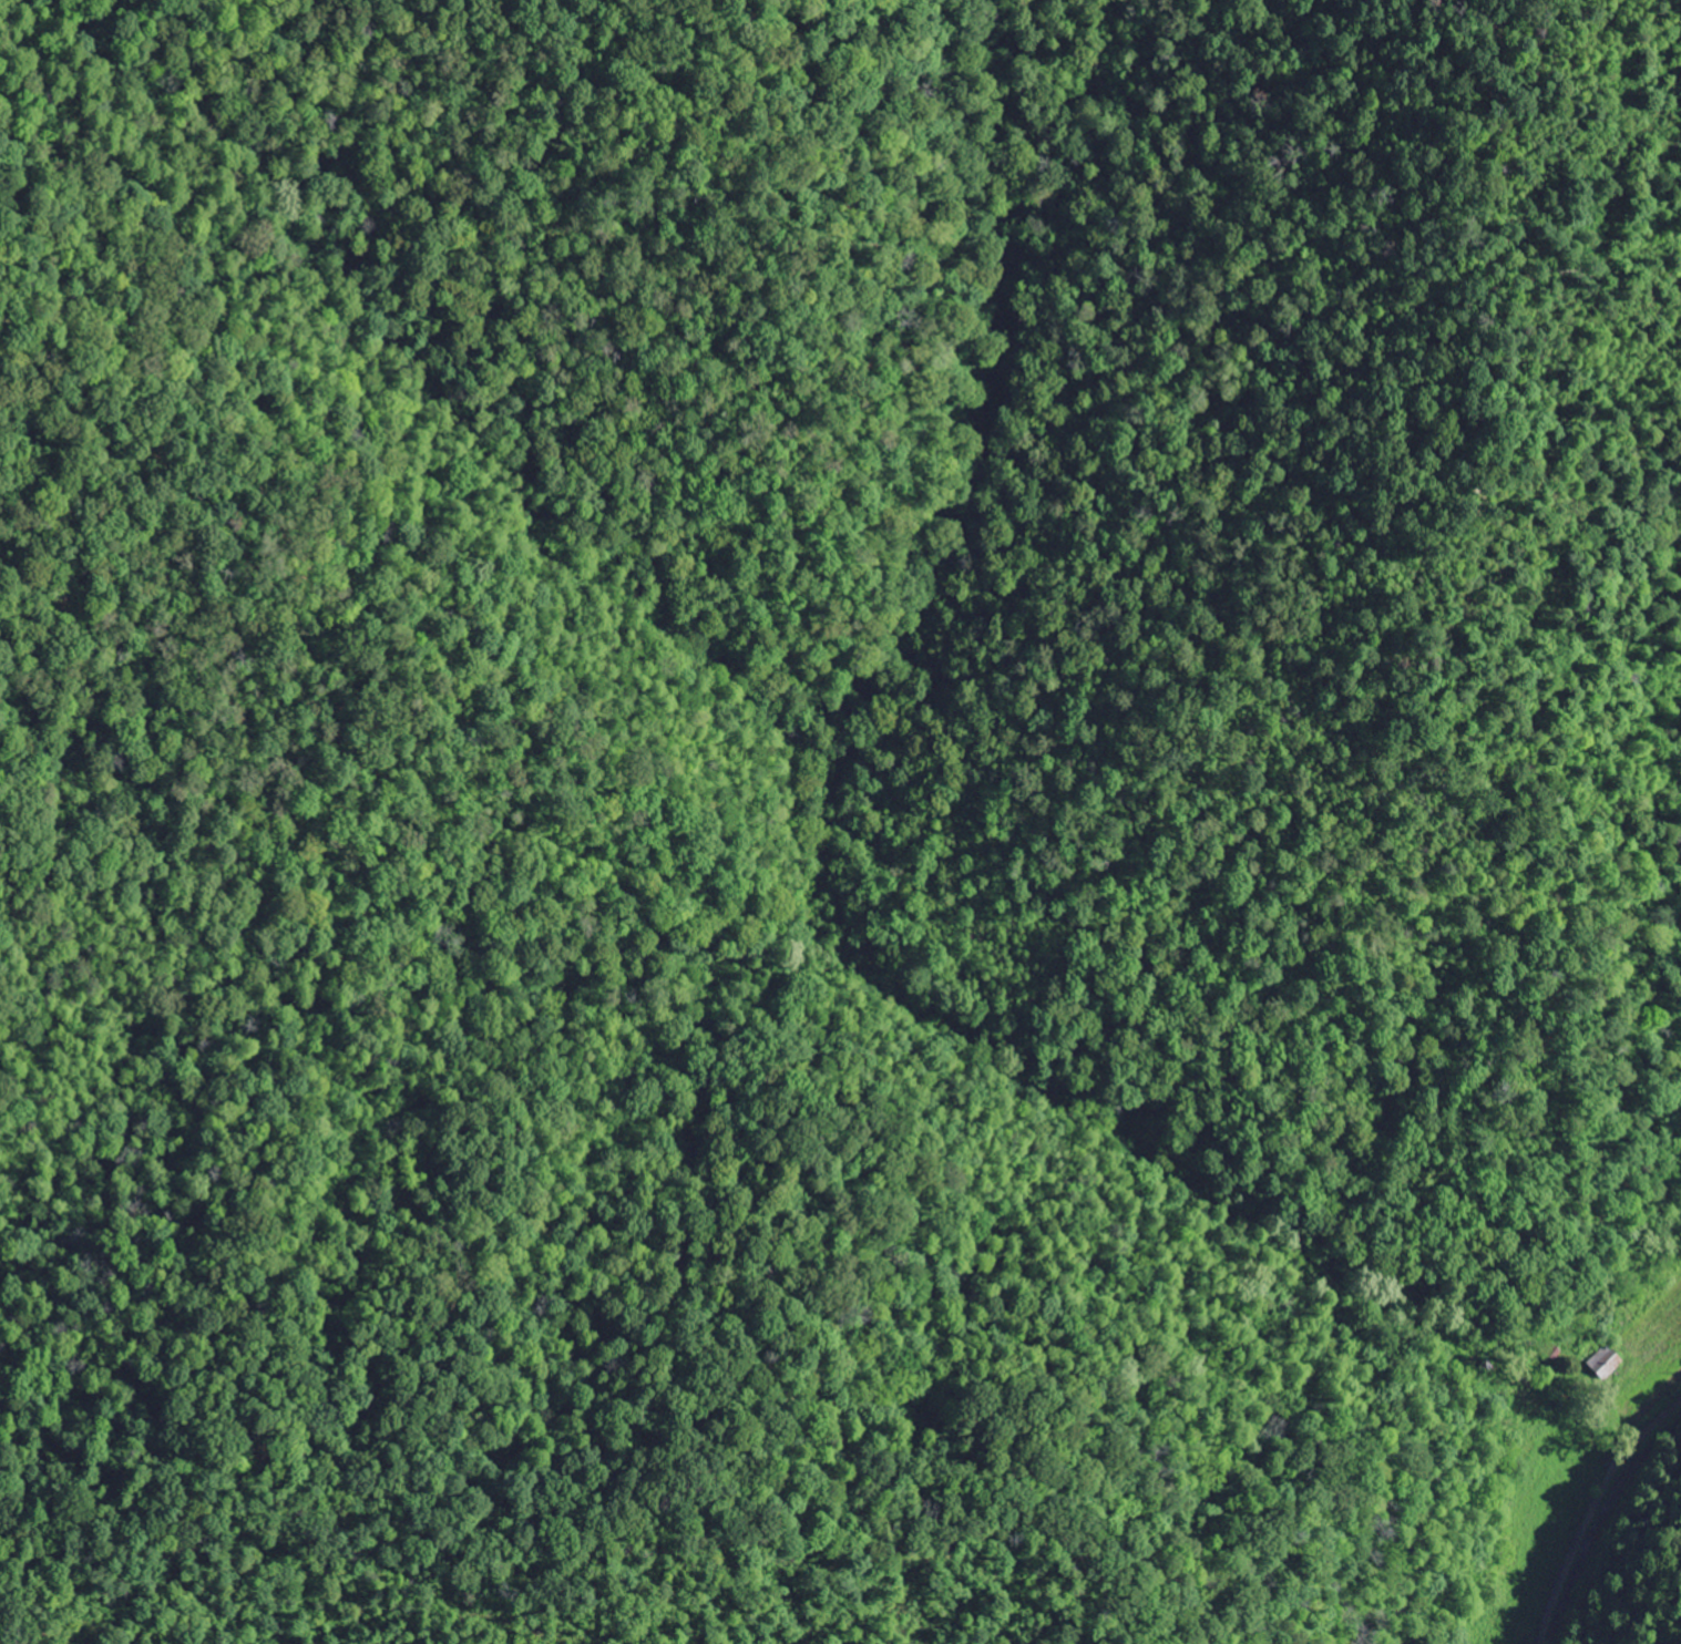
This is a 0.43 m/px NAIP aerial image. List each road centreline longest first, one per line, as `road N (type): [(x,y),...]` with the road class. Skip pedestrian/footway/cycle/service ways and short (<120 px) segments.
road 1 (residential): [(1542,1643),(1576,1547),(1615,1468),(1680,1401)]

